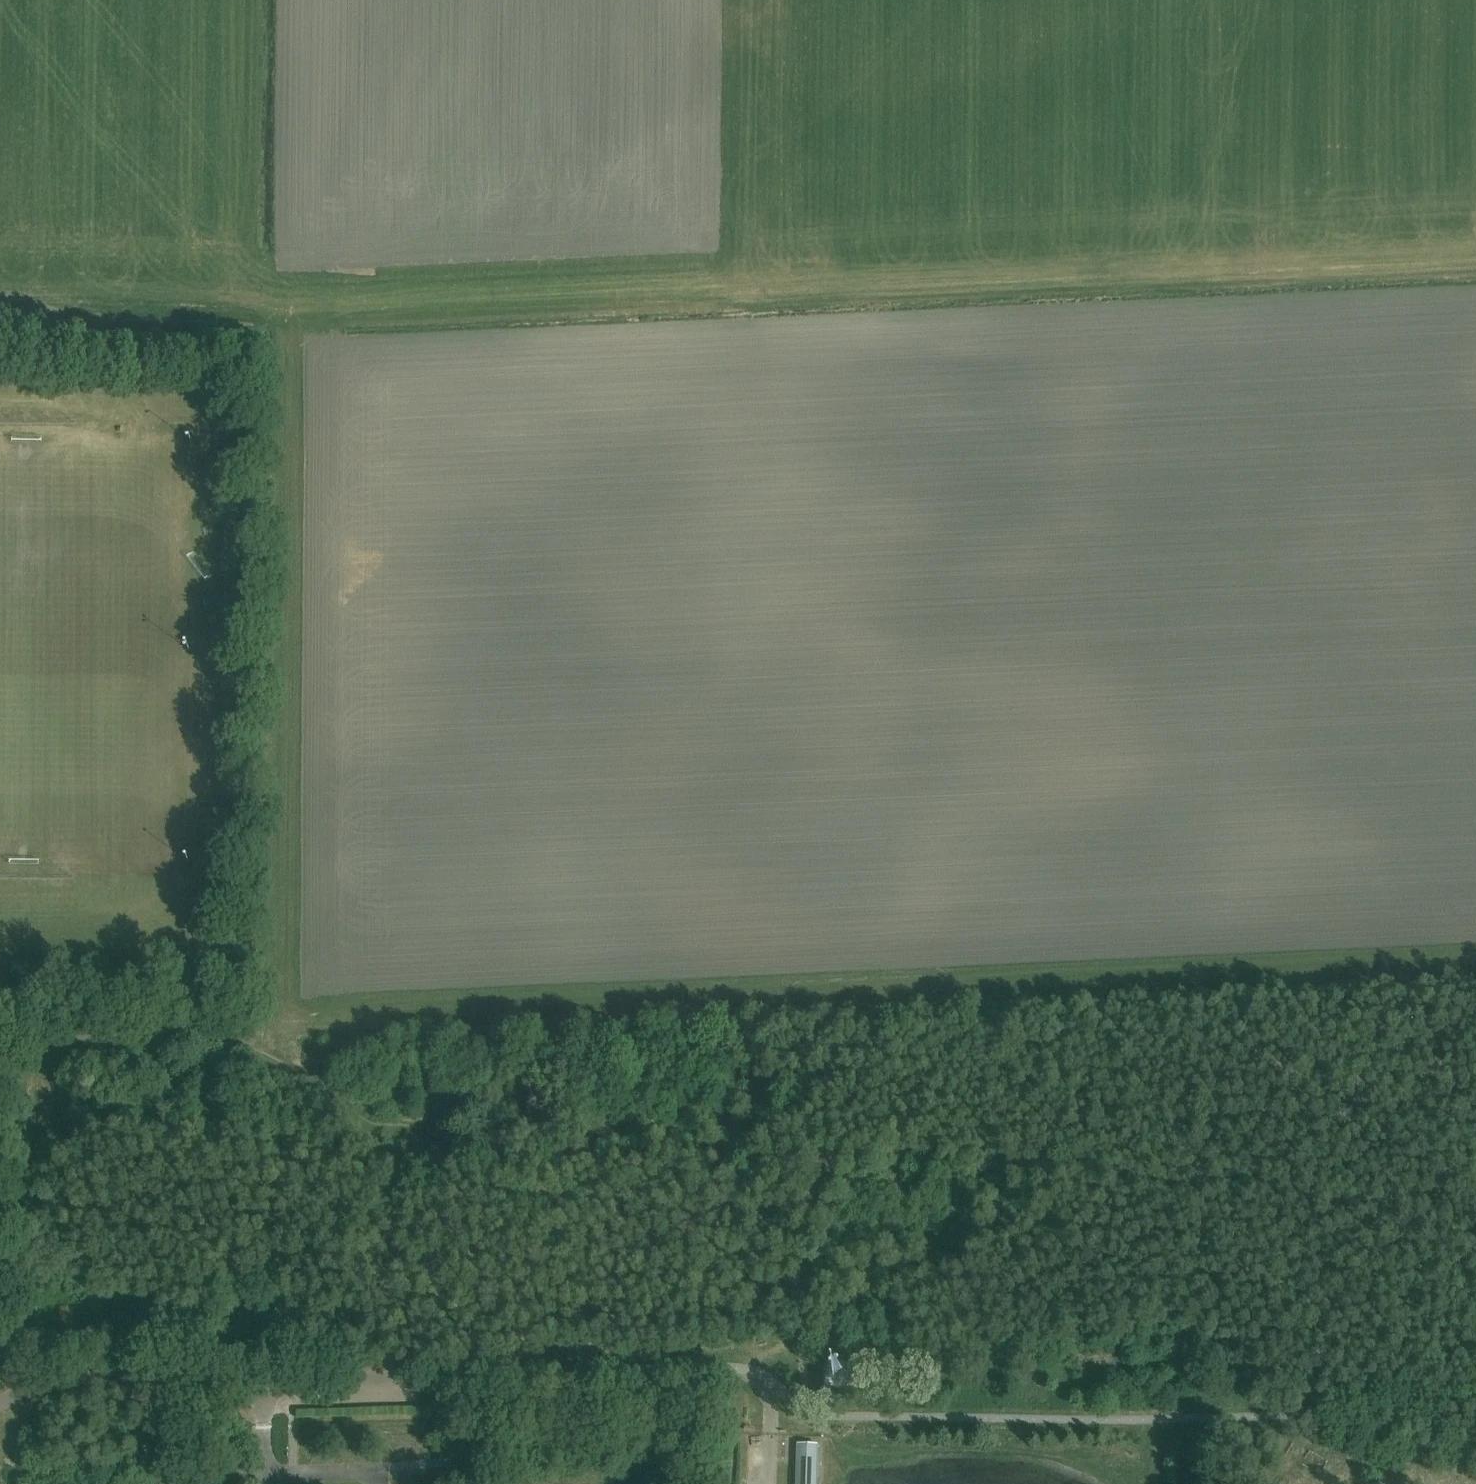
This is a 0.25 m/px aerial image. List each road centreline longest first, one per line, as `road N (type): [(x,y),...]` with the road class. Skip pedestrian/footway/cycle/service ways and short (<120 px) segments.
road 1 (track): [(1475,266),(791,295)]
road 2 (unclassified): [(467,1375),(62,1387),(23,1391),(0,1404)]

